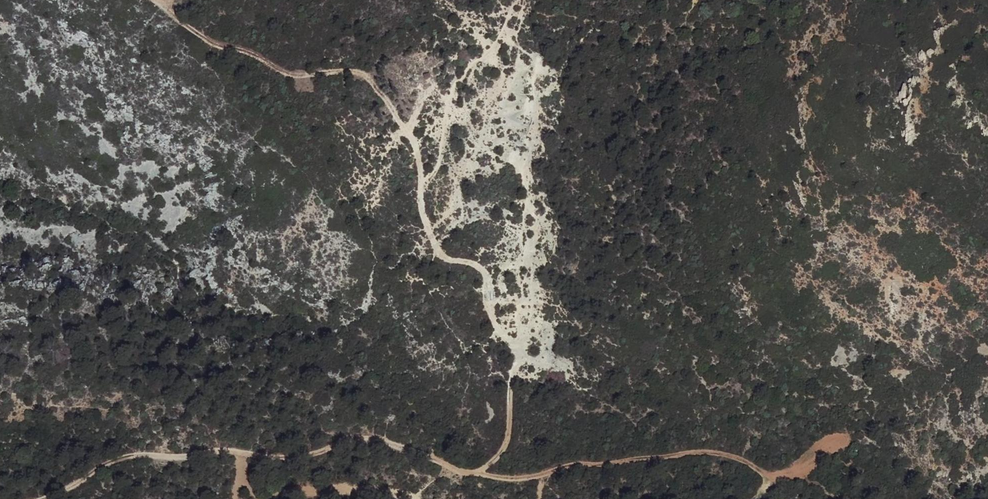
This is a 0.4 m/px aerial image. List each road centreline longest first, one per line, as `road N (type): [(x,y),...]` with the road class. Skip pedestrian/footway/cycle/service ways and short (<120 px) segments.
road 1 (track): [(41,498),(114,460),(225,451),(272,459),(364,440),(475,474),(534,478),(576,464),(719,453),(750,465),(764,488)]
road 2 (track): [(475,474),(506,436),(515,351),(494,323),(482,268),(435,251),(421,211),(418,146),(364,73),(291,74),(251,53),(213,46),(156,0)]

